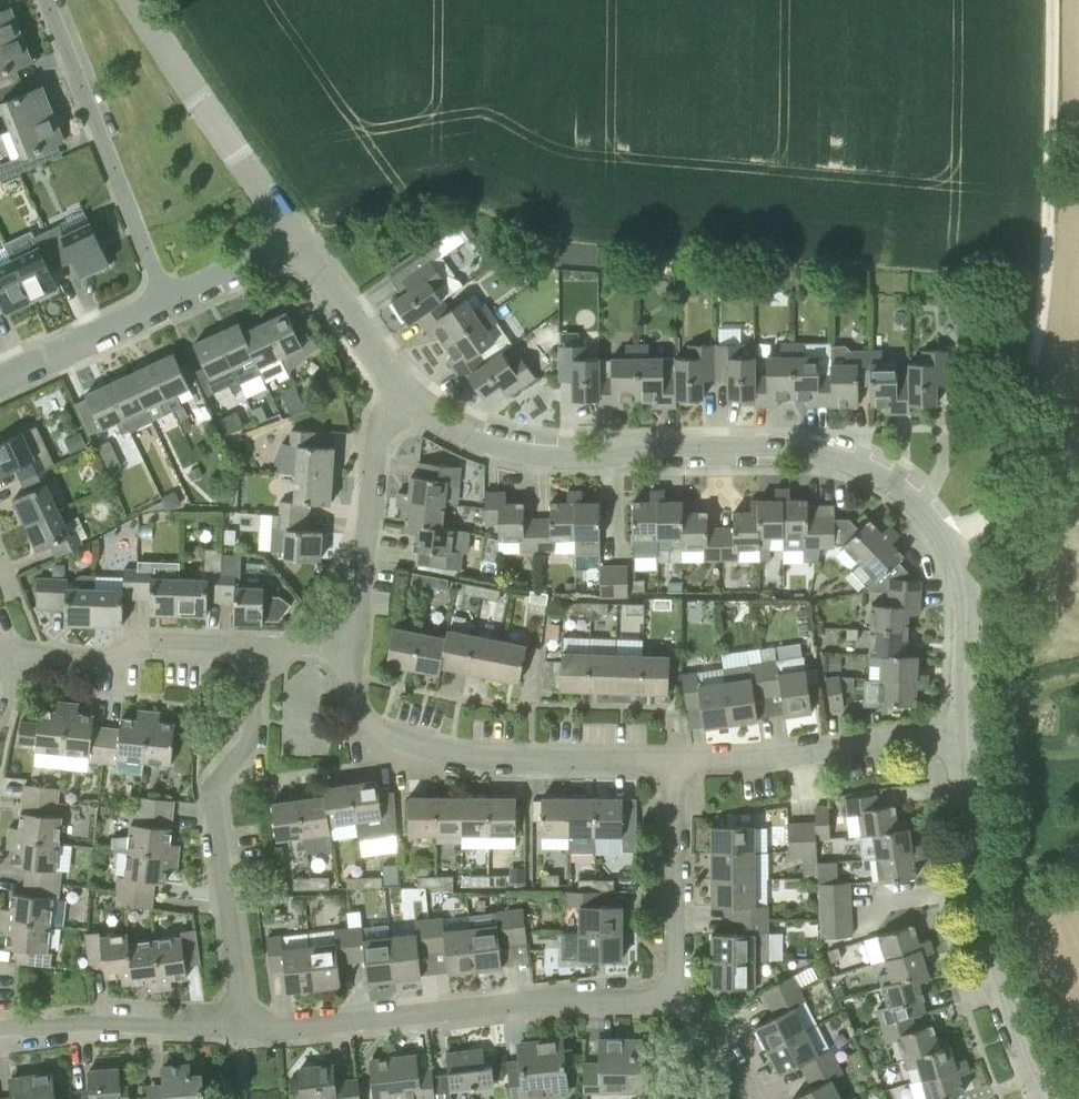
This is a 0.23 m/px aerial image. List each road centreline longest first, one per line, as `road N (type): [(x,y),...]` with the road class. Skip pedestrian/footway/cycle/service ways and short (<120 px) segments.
road 1 (residential): [(963,737),(962,575),(929,512),(900,487),(836,455),(500,447),(444,423),(402,386)]
road 2 (track): [(945,538),(1006,514),(1017,495),(1046,263),(1053,0)]
road 3 (residential): [(239,1026),(666,990)]
road 4 (residential): [(353,649),(350,696),(372,730),(485,759),(673,761)]
road 5 (residential): [(239,1026),(212,815),(243,745),(256,647)]
road 6 (residential): [(1039,1098),(993,977),(975,898),(963,737)]
road 7 (residential): [(163,298),(45,0)]
road 8 (residential): [(673,761),(760,760),(963,737)]
road 9 (residential): [(292,237),(132,0)]
road 10 (residential): [(353,649),(380,427),(402,386)]
road 11 (residential): [(256,647),(150,640),(97,660),(3,655)]
road 12 (track): [(1007,739),(1017,495)]
road 13 (residential): [(0,1026),(239,1026)]
road 14 (residential): [(666,990),(674,977),(673,761)]
road 15 (residential): [(402,386),(292,237)]
road 16 (residential): [(0,378),(163,298)]
road 17 (residential): [(163,298),(292,237)]
road 18 (residential): [(751,1098),(725,1050),(666,990)]

